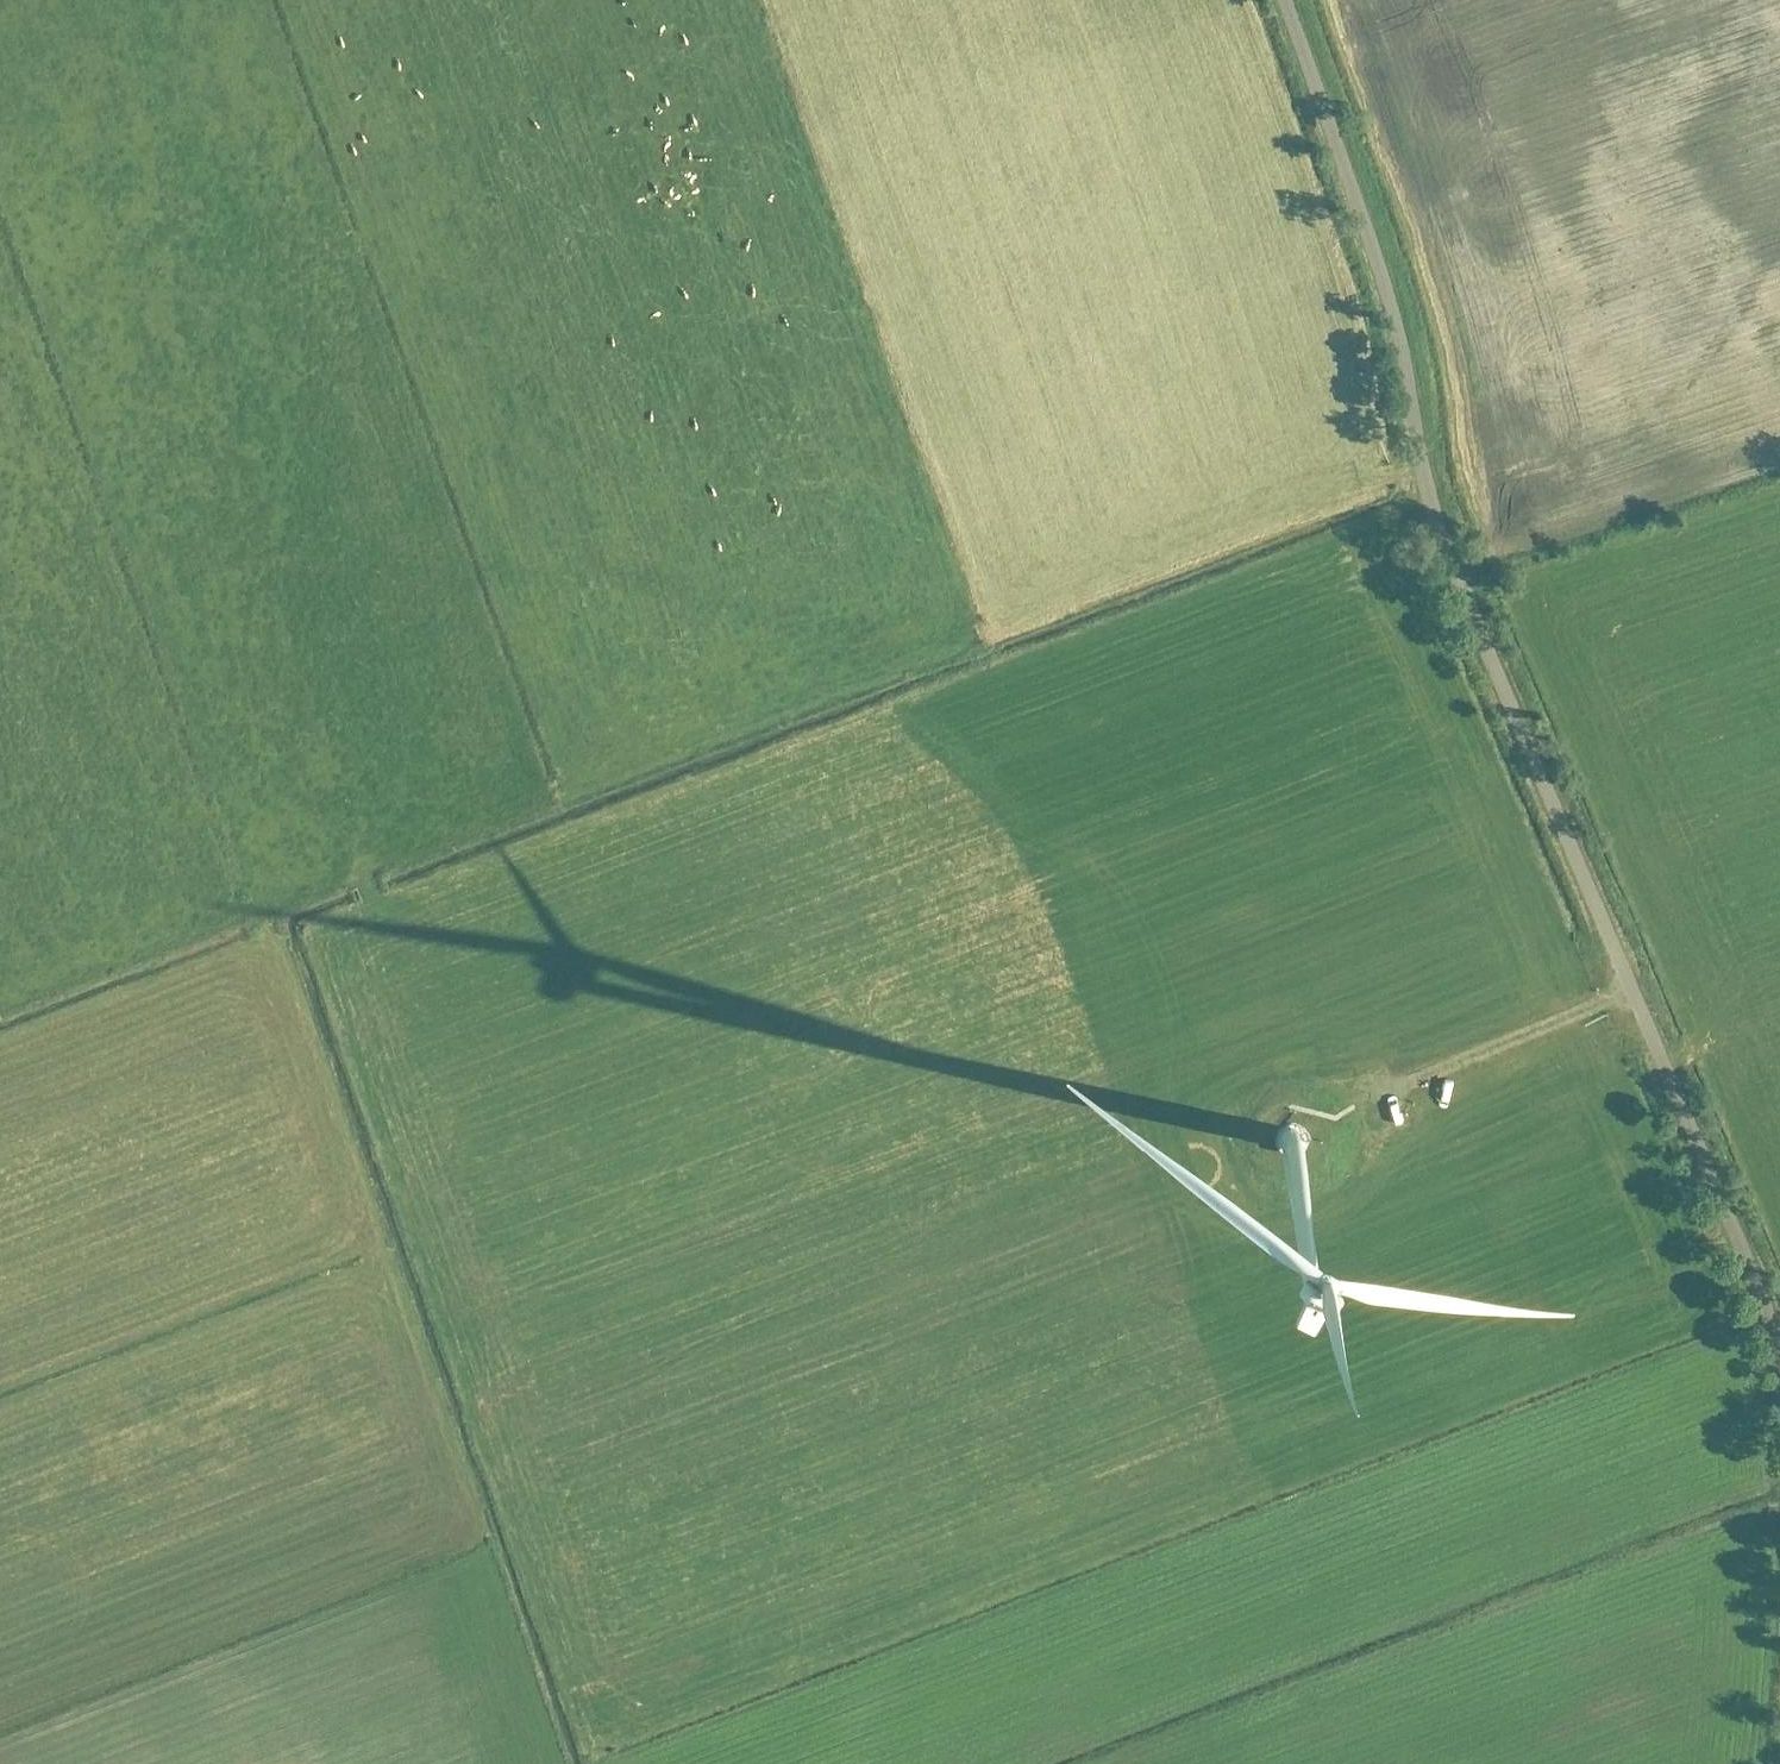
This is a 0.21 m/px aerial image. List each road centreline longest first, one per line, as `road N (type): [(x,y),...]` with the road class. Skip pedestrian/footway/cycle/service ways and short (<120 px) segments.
road 1 (unclassified): [(1779,1314),(1430,478),(1415,335),(1398,272),(1293,0)]

